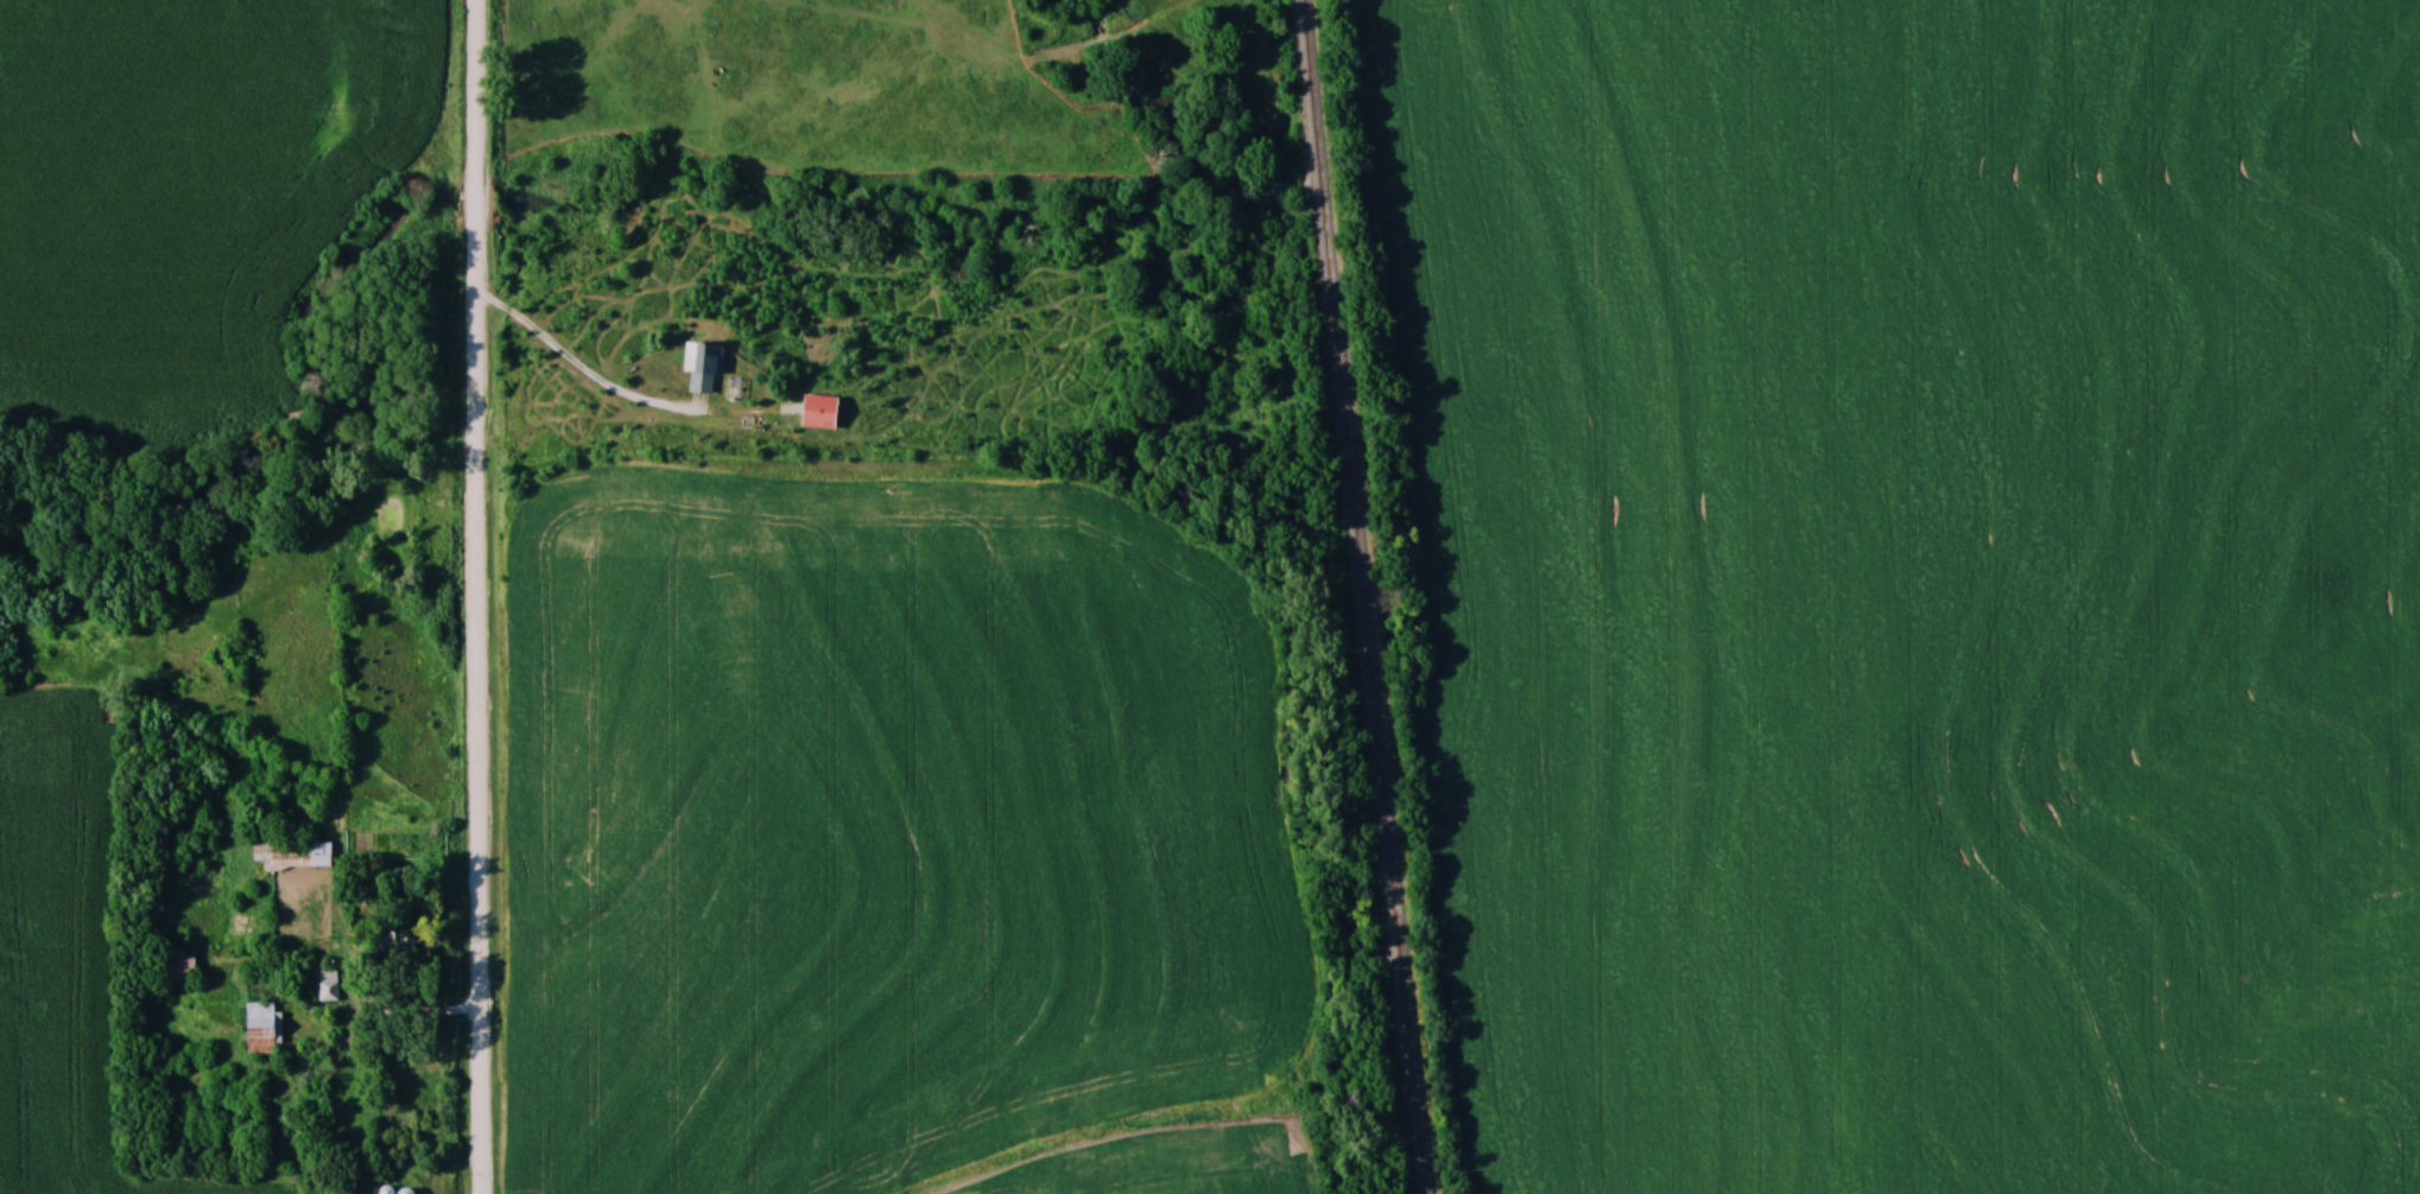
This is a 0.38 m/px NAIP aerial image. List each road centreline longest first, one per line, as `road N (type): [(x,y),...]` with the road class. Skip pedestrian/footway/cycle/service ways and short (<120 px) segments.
road 1 (residential): [(483,1193),(480,0)]

